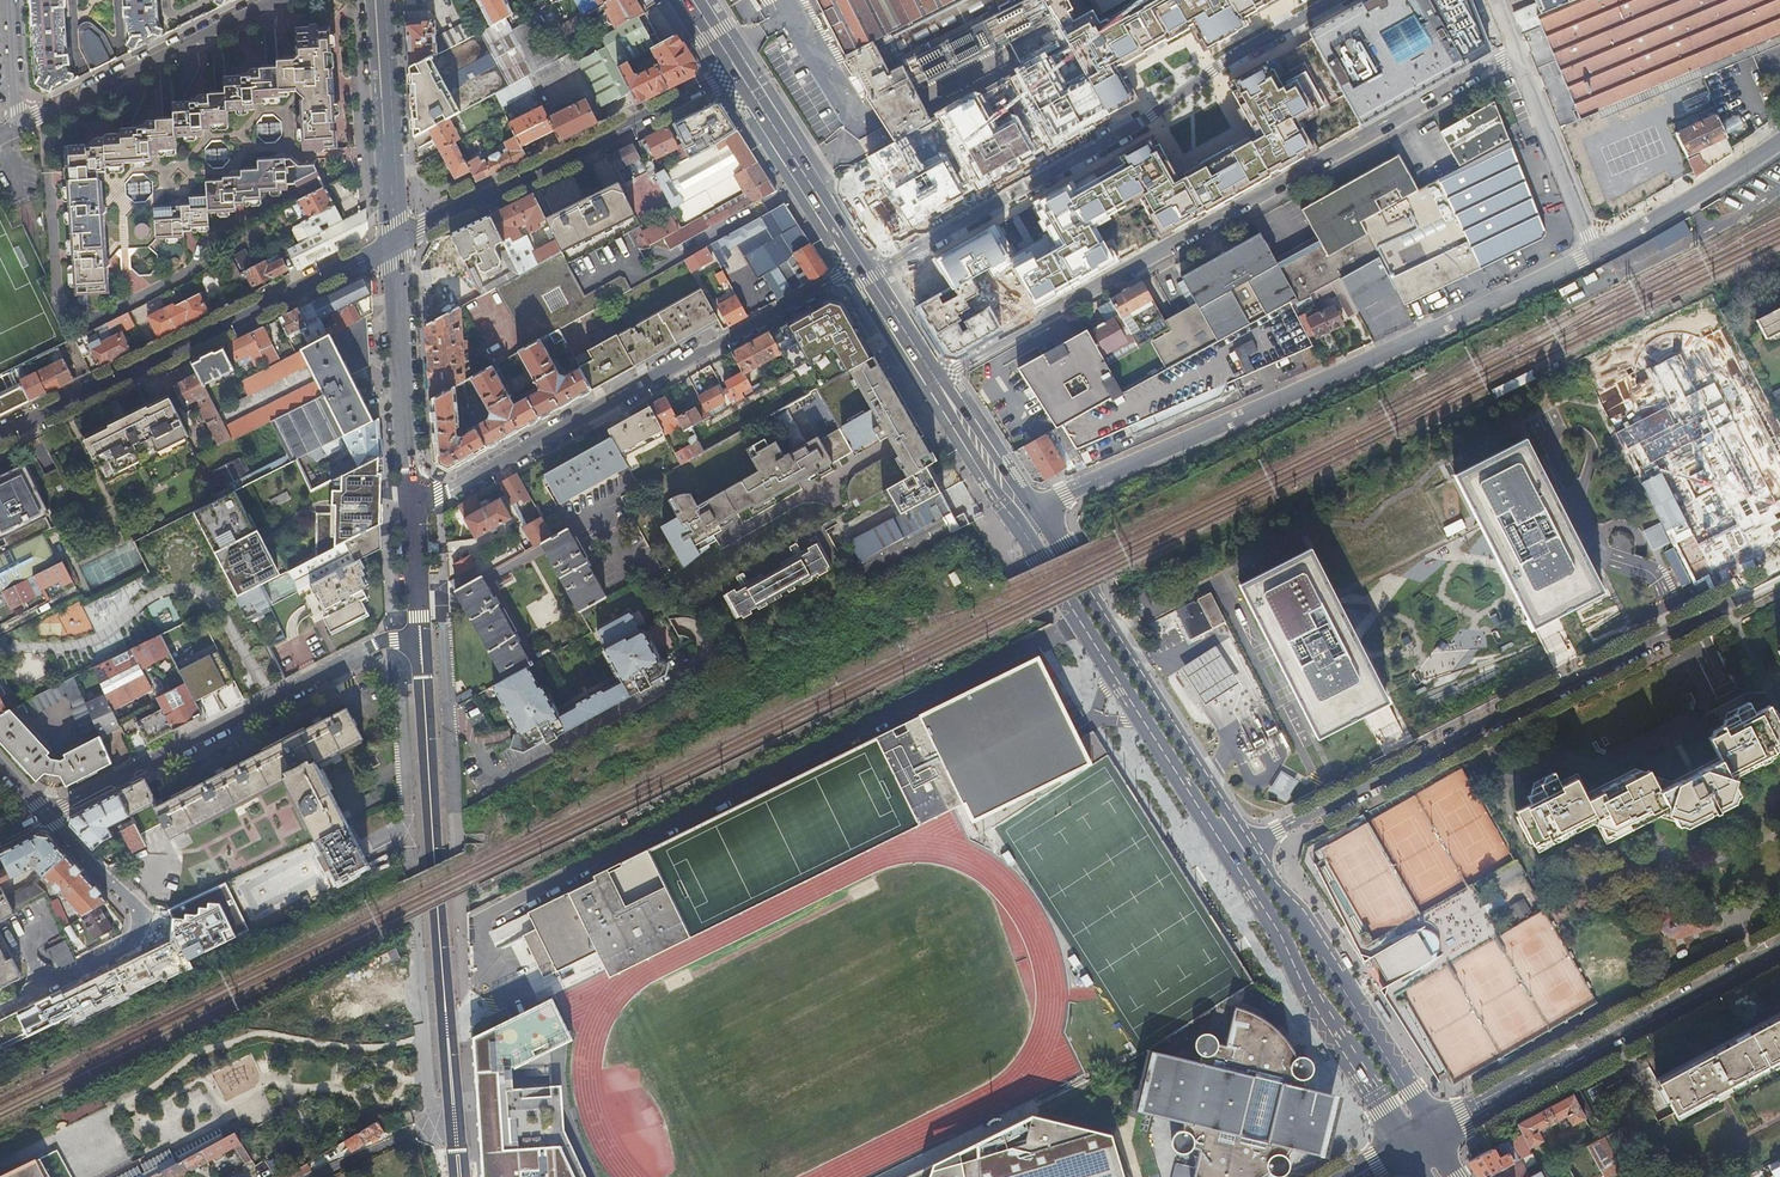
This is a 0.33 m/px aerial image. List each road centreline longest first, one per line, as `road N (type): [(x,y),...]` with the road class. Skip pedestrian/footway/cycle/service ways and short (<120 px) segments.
road 1 (residential): [(933,381),(1516,53)]
road 2 (tertiary): [(1039,509),(1594,252)]
road 3 (residential): [(1247,843),(1779,575)]
road 4 (residential): [(868,274),(1139,124),(1232,56),(1334,0)]
road 5 (residential): [(863,265),(412,505)]
road 6 (secondary): [(455,1120),(421,638)]
road 7 (tertiary): [(0,434),(392,241)]
road 8 (residential): [(47,813),(376,643),(421,638)]
road 9 (tertiary): [(1779,949),(1418,1142)]
road 10 (secondary): [(1247,843),(1039,509)]
road 11 (tertiary): [(392,241),(697,93),(735,66)]
road 12 (secondary): [(1019,523),(1224,845)]
road 13 (secondary): [(1224,845),(1306,990),(1418,1142)]
road 14 (secondary): [(1418,1142),(1412,1091),(1247,843)]
road 15 (residential): [(274,0),(15,128)]
road 16 (secondary): [(412,505),(392,241)]
road 17 (secondary): [(392,241),(383,0)]
road 18 (secondary): [(735,66),(863,265)]
road 19 (tertiary): [(1594,252),(1779,142)]
road 20 (residential): [(1516,53),(1594,252)]
road 21 (residential): [(455,1120),(311,1176)]
road 22 (secondary): [(933,381),(1005,499)]
road 23 (secondary): [(421,638),(412,505)]
road 24 (residential): [(136,908),(47,813)]
road 25 (residential): [(15,128),(5,0)]
road 26 (secondary): [(868,274),(933,381)]

